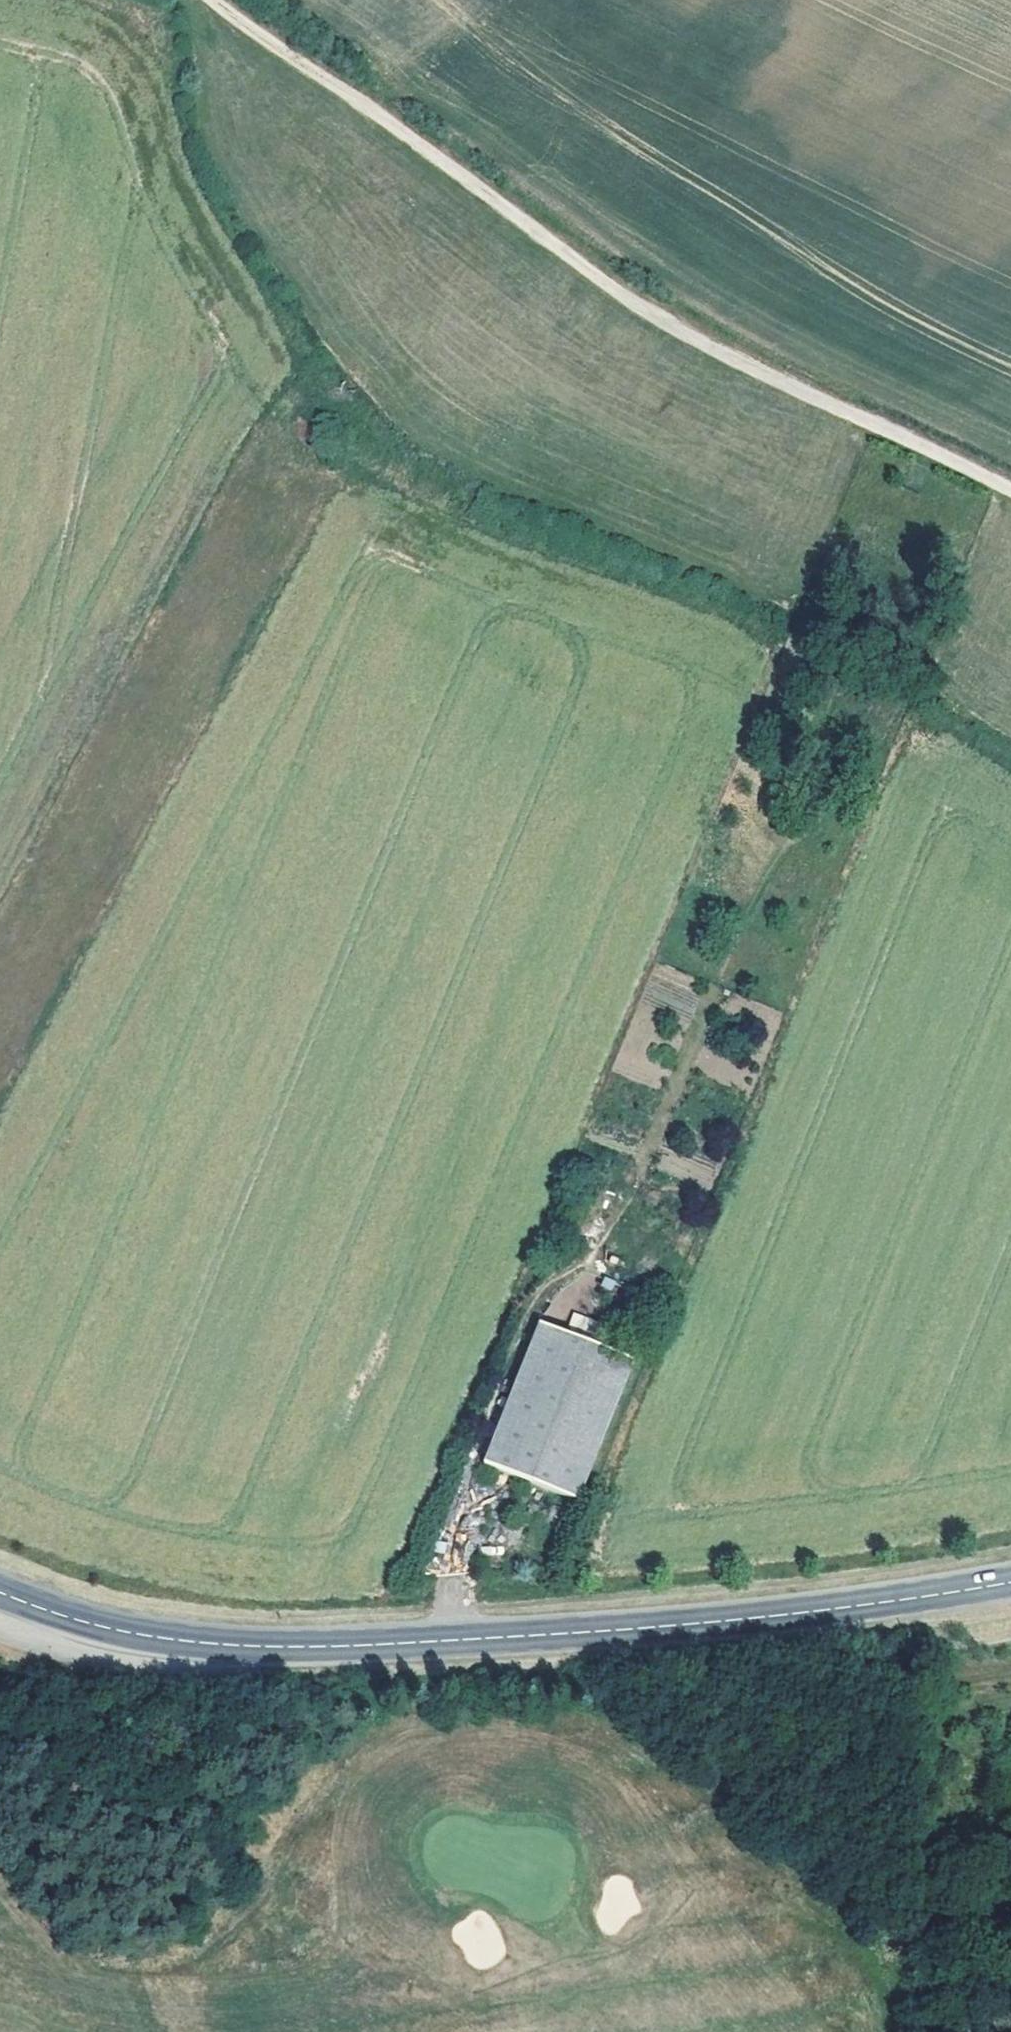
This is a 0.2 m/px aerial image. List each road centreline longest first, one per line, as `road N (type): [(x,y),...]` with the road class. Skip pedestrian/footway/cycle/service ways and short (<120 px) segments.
road 1 (secondary): [(0,1591),(124,1631),(271,1646),(681,1626),(1010,1579)]
road 2 (track): [(1010,492),(612,288),(219,0)]

